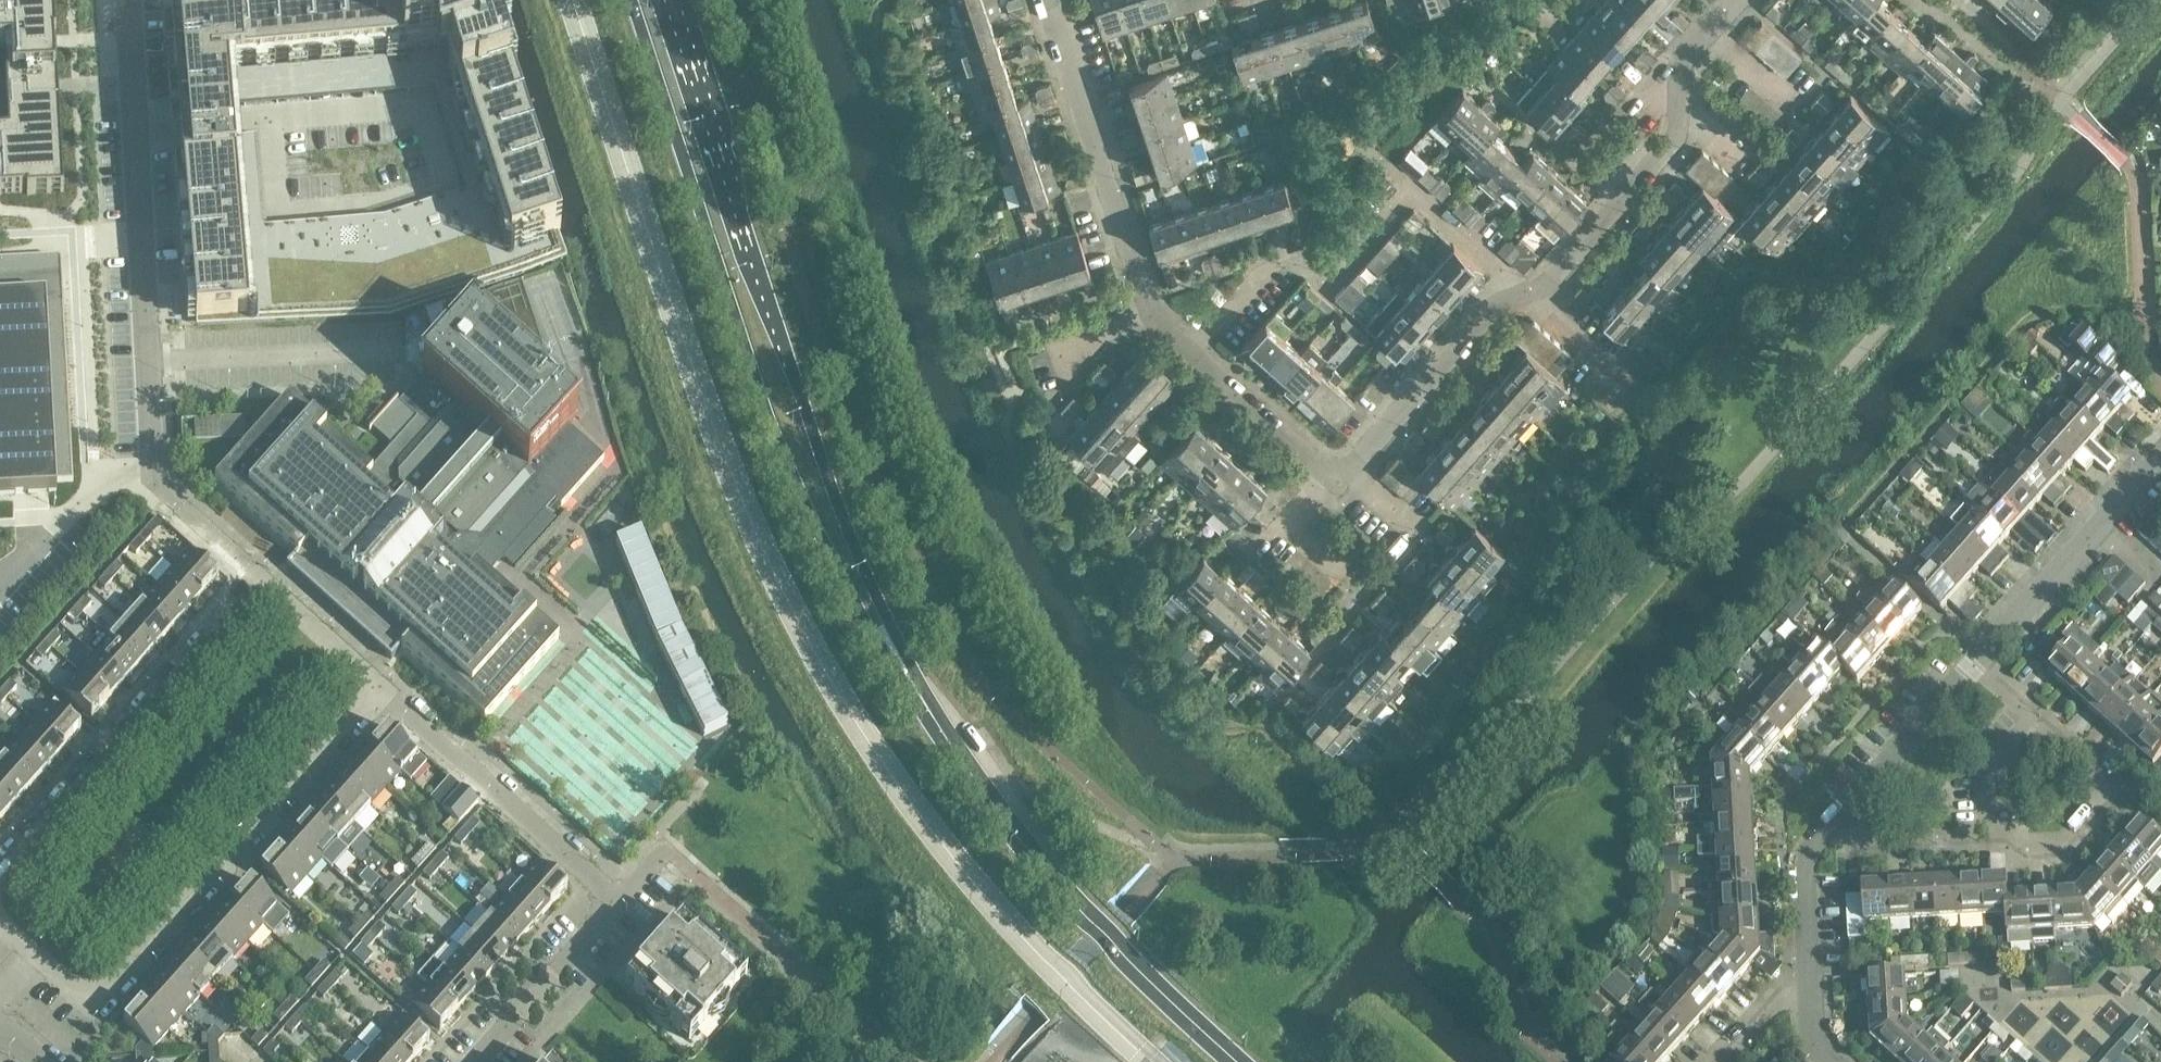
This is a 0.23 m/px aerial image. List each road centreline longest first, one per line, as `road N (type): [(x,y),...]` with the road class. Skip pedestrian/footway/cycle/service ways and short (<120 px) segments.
road 1 (secondary): [(631,0),(797,486),(909,697),(932,719)]
road 2 (secondary): [(932,719),(853,543),(669,0)]
road 3 (residential): [(27,964),(72,1000),(110,993),(378,689)]
road 4 (residential): [(130,7),(147,463)]
road 5 (secondary): [(1230,1061),(1072,903),(932,719)]
road 6 (residential): [(0,873),(256,584)]
road 7 (residential): [(1534,297),(1679,140),(1683,68),(1743,0)]
road 8 (residential): [(1146,311),(1042,0)]
road 9 (residential): [(619,896),(378,689)]
road 10 (residential): [(1970,675),(2160,460)]
road 11 (residential): [(1992,845),(2072,846),(2117,797),(2030,726)]
road 12 (residential): [(1512,279),(1412,192),(1333,279)]
road 13 (residential): [(1351,467),(1512,279)]
road 14 (residential): [(1808,853),(1970,675)]
road 15 (residential): [(478,1061),(619,896)]
road 16 (residential): [(1808,853),(1822,1053),(1831,1061)]
road 17 (residential): [(1342,478),(1194,353)]
road 18 (residential): [(1808,853),(1992,845)]
road 19 (residential): [(378,689),(256,584)]
road 20 (residential): [(1363,594),(1305,542),(1302,524),(1342,478)]
road 21 (residential): [(1992,845),(1992,768),(2030,726)]
road 22 (residential): [(1194,353),(1274,262)]

